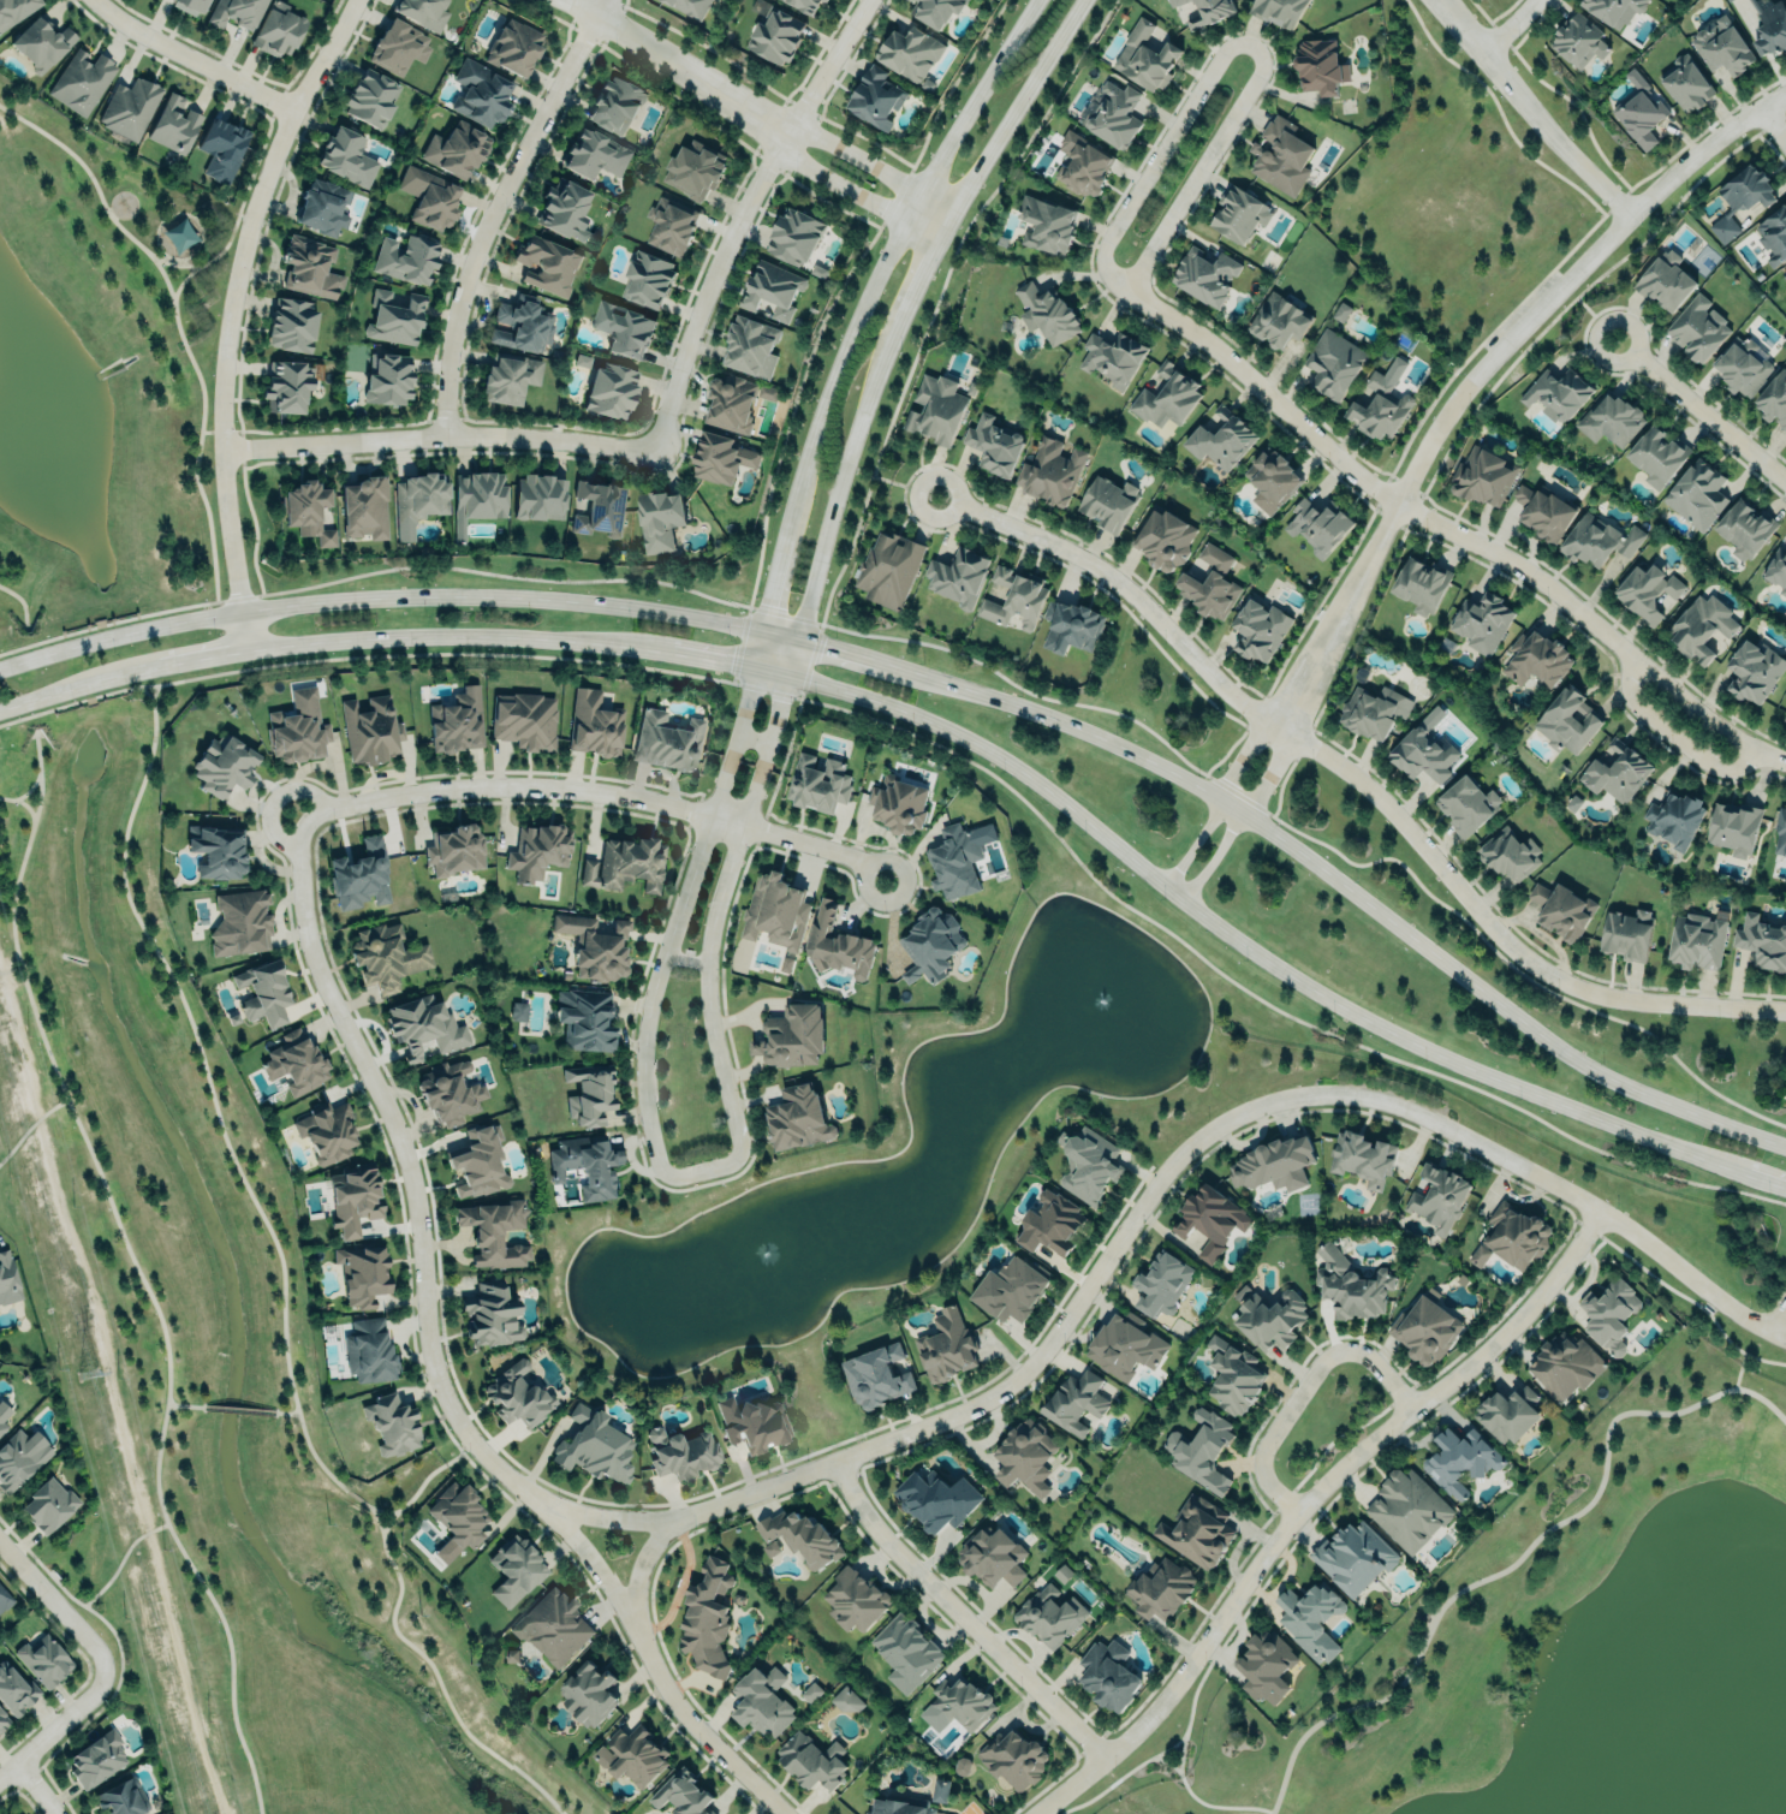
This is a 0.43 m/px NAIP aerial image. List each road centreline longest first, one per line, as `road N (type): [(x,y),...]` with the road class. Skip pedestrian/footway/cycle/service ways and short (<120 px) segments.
road 1 (residential): [(541,1504),(595,1517),(684,1521),(972,1410),(1048,1348),(1191,1148),(1227,1123),(1299,1099),(1392,1106),(1437,1125),(1597,1212),(1720,1304),(1785,1339)]
road 2 (residential): [(291,813),(309,952),(407,1173),(430,1348),(456,1416),(478,1450),(584,1550),(674,1708),(783,1813)]
road 3 (secondary): [(784,676),(897,709),(964,742),(1034,784),(1168,893),(1335,1007),(1559,1107),(1746,1174)]
road 4 (residential): [(940,499),(1060,548),(1114,581),(1219,690),(1383,804),(1525,964),(1627,1005),(1785,1011)]
road 5 (secondary): [(1785,1147),(1589,1072),(1373,909),(1163,769),(1026,709),(913,674)]
road 6 (residential): [(1785,93),(1704,145),(1624,215),(1458,394),(1427,439),(1275,730)]
road 7 (residential): [(1039,1813),(1142,1725),(1290,1512),(1499,1337),(1597,1212)]
road 8 (residential): [(1785,762),(1693,712),(1524,573),(1395,505),(1214,352),(1124,296)]
road 9 (secondary): [(758,632),(614,606),(430,596),(177,619),(0,667)]
road 10 (secondary): [(1035,0),(916,192),(858,309),(790,500),(751,667)]
road 11 (tertiary): [(251,649),(220,454),(227,308),(240,243),(287,111),(353,0)]
road 12 (residential): [(1124,296),(1258,72),(1249,46),(1221,50),(1107,233),(1100,267),(1107,286),(1124,296)]
road 13 (residential): [(880,876),(709,816),(595,792),(417,790),(291,813)]
road 14 (residential): [(868,0),(731,230),(655,454)]
road 15 (residential): [(731,751),(651,986),(639,1055),(657,1168),(677,1177),(703,1170)]
road 16 (residential): [(453,442),(478,280),(506,188),(606,0)]
road 17 (residential): [(703,1170),(727,1161),(736,1146),(707,1017),(704,954),(763,762)]
road 18 (residential): [(220,454),(453,442),(655,454)]
road 19 (residential): [(1106,1760),(891,1545),(855,1501),(835,1462)]
road 20 (secondary): [(251,649),(434,637),(614,644)]
road 21 (secondary): [(797,642),(828,506),(883,346)]
road 22 (residential): [(1290,1512),(1267,1491),(1258,1463),(1320,1361),(1355,1355),(1411,1406)]
road 23 (residential): [(1624,215),(1536,126),(1437,0)]
road 24 (secondary): [(941,222),(1079,0)]
road 25 (residential): [(780,136),(559,0)]
road 26 (residential): [(93,0),(287,111)]
road 27 (residential): [(1614,346),(1785,488)]
road 28 (residential): [(1168,893),(1190,886),(1240,815),(1279,754),(1275,730)]
road 29 (residential): [(1275,730),(1252,738),(1172,874),(1168,893)]
road 30 (residential): [(780,136),(796,163),(900,220),(941,222)]
road 31 (residential): [(941,222),(916,192),(810,135),(780,136)]
road 32 (residential): [(1626,660),(1624,694),(1637,712),(1702,760),(1731,761),(1751,749)]
road 33 (secondary): [(614,644),(784,676)]
road 34 (residential): [(101,1672),(95,1648),(0,1544)]
road 35 (secondary): [(107,676),(251,649)]
road 36 (residential): [(0,1775),(88,1697),(101,1672)]
road 37 (secondary): [(883,346),(941,222)]
road 38 (residential): [(684,1521),(654,1546),(639,1586),(638,1637)]
road 39 (secondary): [(913,674),(797,642)]

